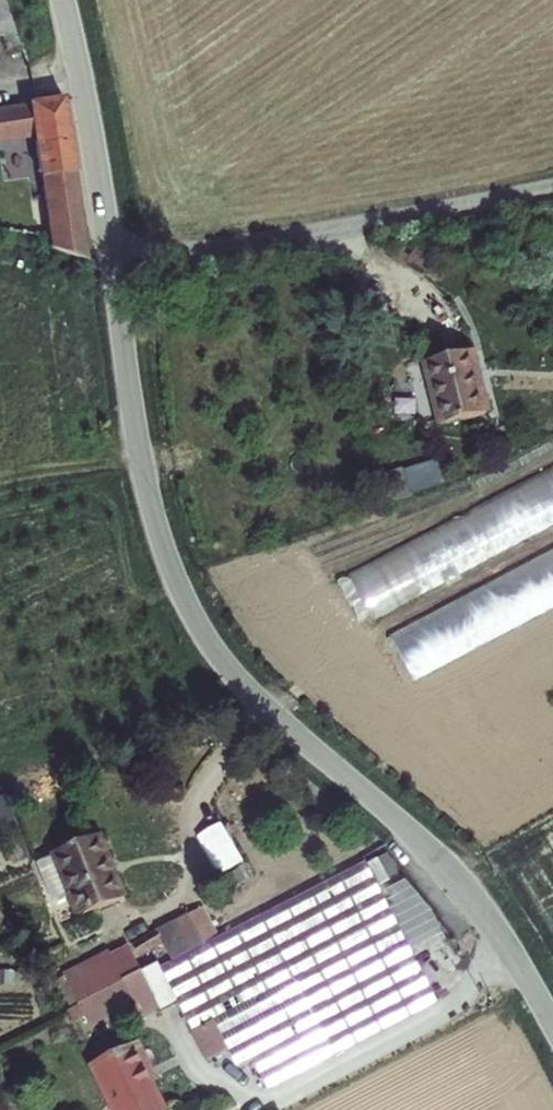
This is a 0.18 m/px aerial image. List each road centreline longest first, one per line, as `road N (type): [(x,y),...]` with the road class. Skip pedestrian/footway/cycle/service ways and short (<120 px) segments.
road 1 (tertiary): [(552,1025),(468,889),(240,680),(182,588),(142,455),(64,0)]
road 2 (track): [(142,455),(0,483)]

